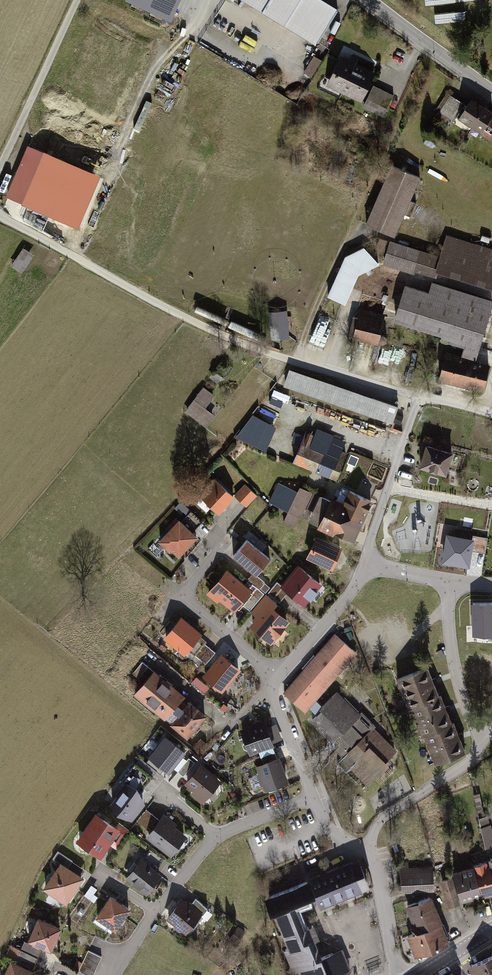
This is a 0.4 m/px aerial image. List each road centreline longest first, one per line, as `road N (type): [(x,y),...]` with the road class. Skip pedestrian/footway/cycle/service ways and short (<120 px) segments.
road 1 (track): [(0,215),(172,311),(263,352)]
road 2 (track): [(296,361),(379,169)]
road 3 (residential): [(226,543),(181,597),(277,677)]
road 4 (track): [(78,0),(0,169)]
road 5 (residential): [(419,398),(363,565)]
road 6 (residential): [(369,851),(379,822),(475,757),(478,732)]
road 7 (residential): [(419,398),(263,352)]
road 8 (residential): [(478,732),(453,662),(450,582)]
road 9 (tertiary): [(369,0),(491,93)]
road 10 (residential): [(363,565),(332,618),(277,677)]
road 11 (residential): [(369,851),(401,974)]

